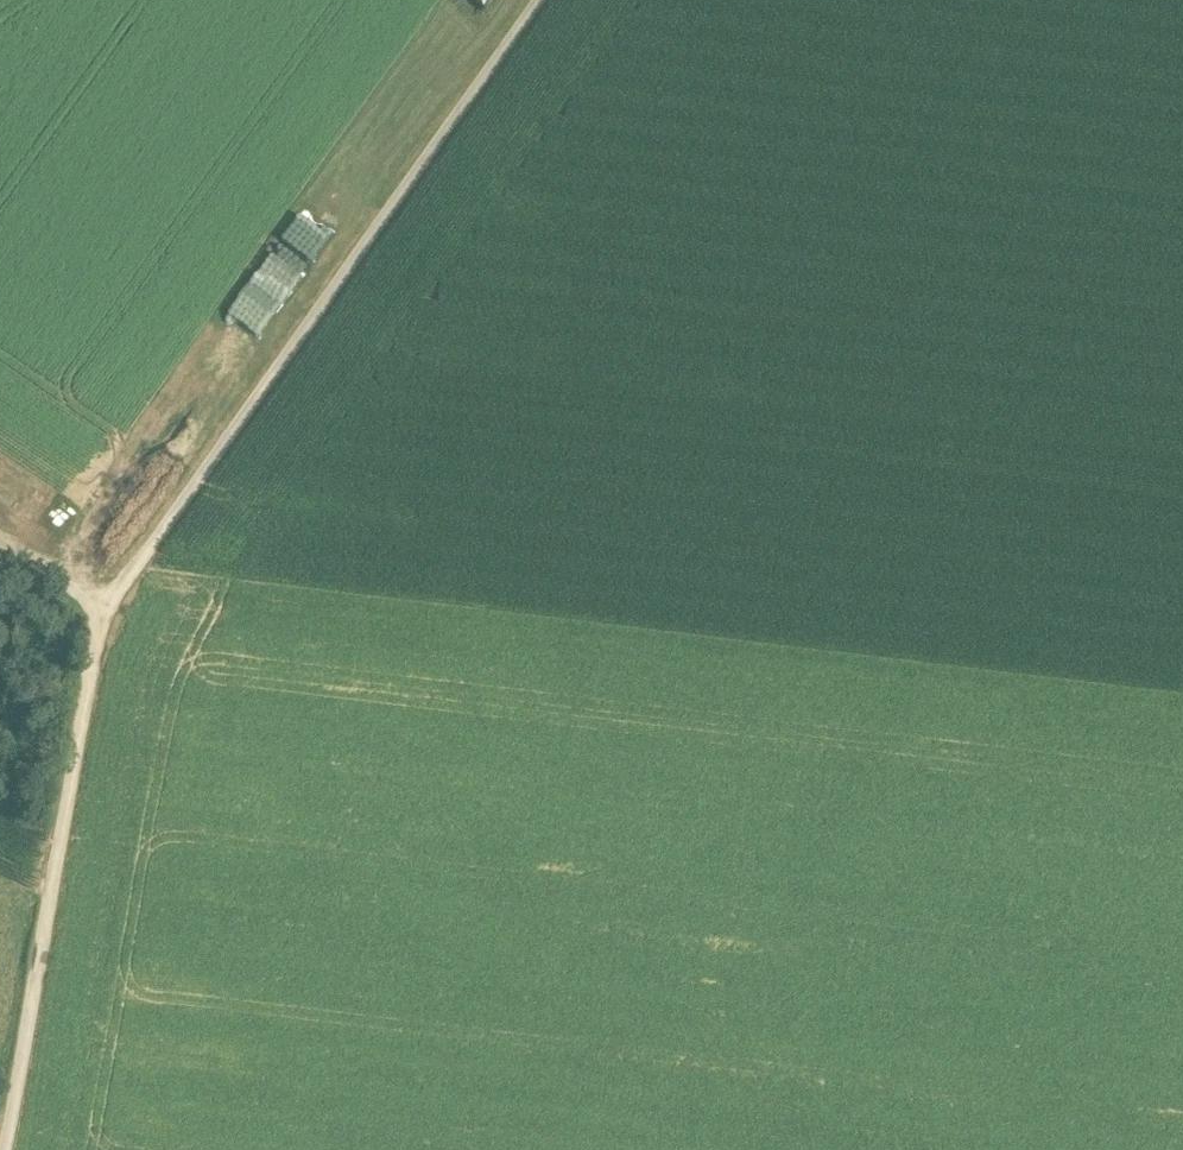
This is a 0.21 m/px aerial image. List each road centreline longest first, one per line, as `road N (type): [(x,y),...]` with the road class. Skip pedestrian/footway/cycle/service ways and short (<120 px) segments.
road 1 (track): [(6,1149),(87,699),(109,621),(551,0)]
road 2 (track): [(109,621),(0,546)]

